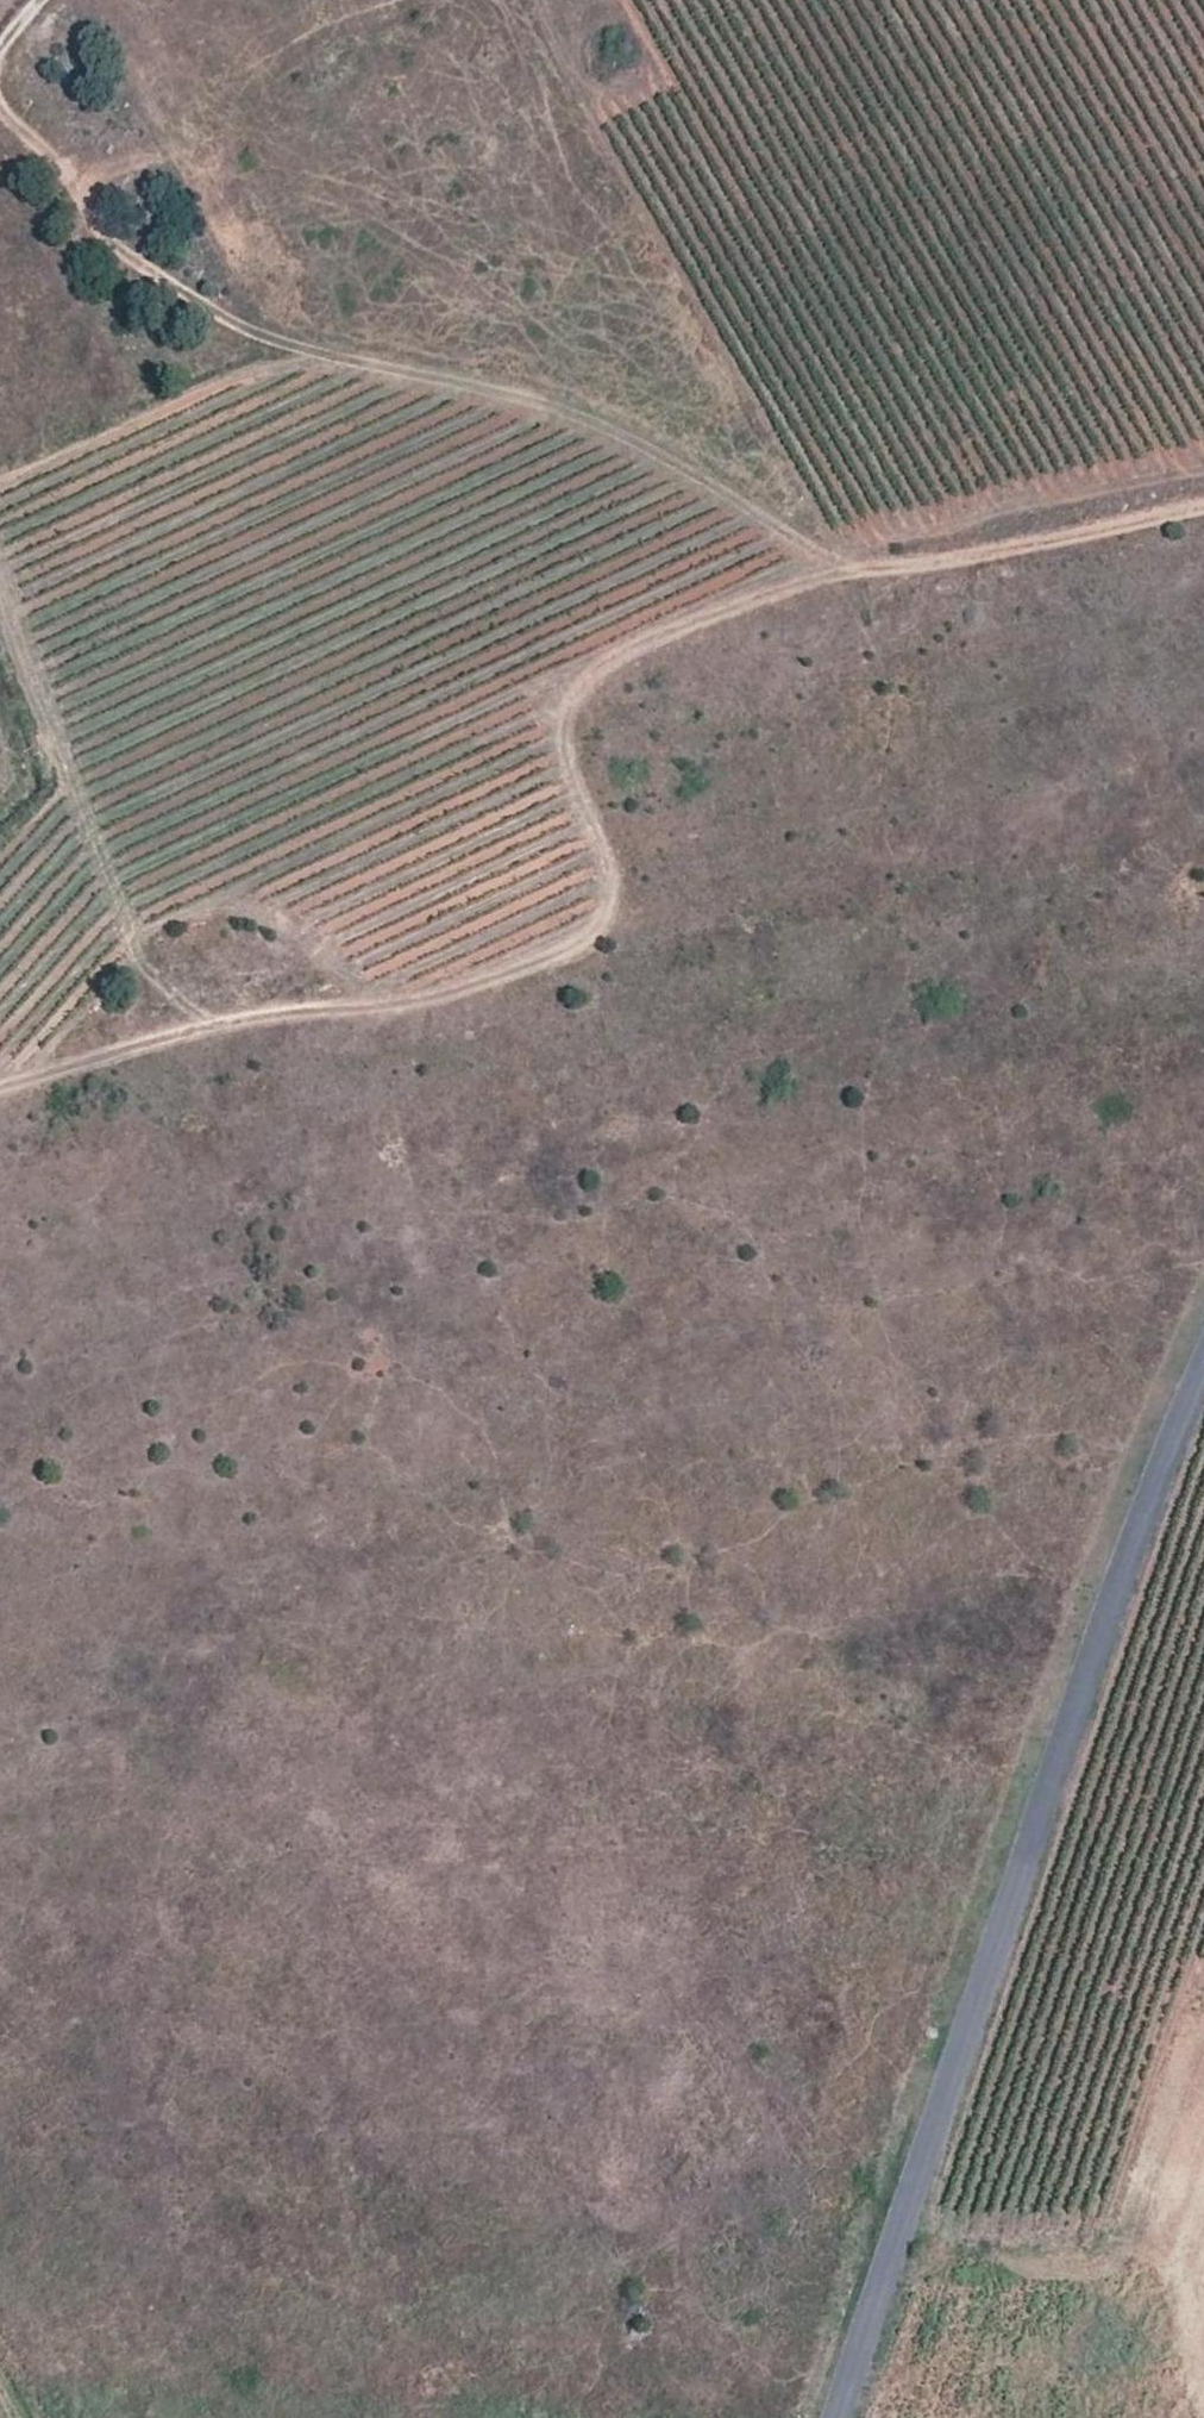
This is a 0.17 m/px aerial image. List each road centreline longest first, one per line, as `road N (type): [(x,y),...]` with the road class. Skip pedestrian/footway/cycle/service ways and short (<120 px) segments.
road 1 (track): [(0,108),(99,239),(255,333),(551,383),(619,411),(891,560),(1084,534),(1203,507)]
road 2 (unclassified): [(837,2417),(1105,1600),(1203,1364)]

